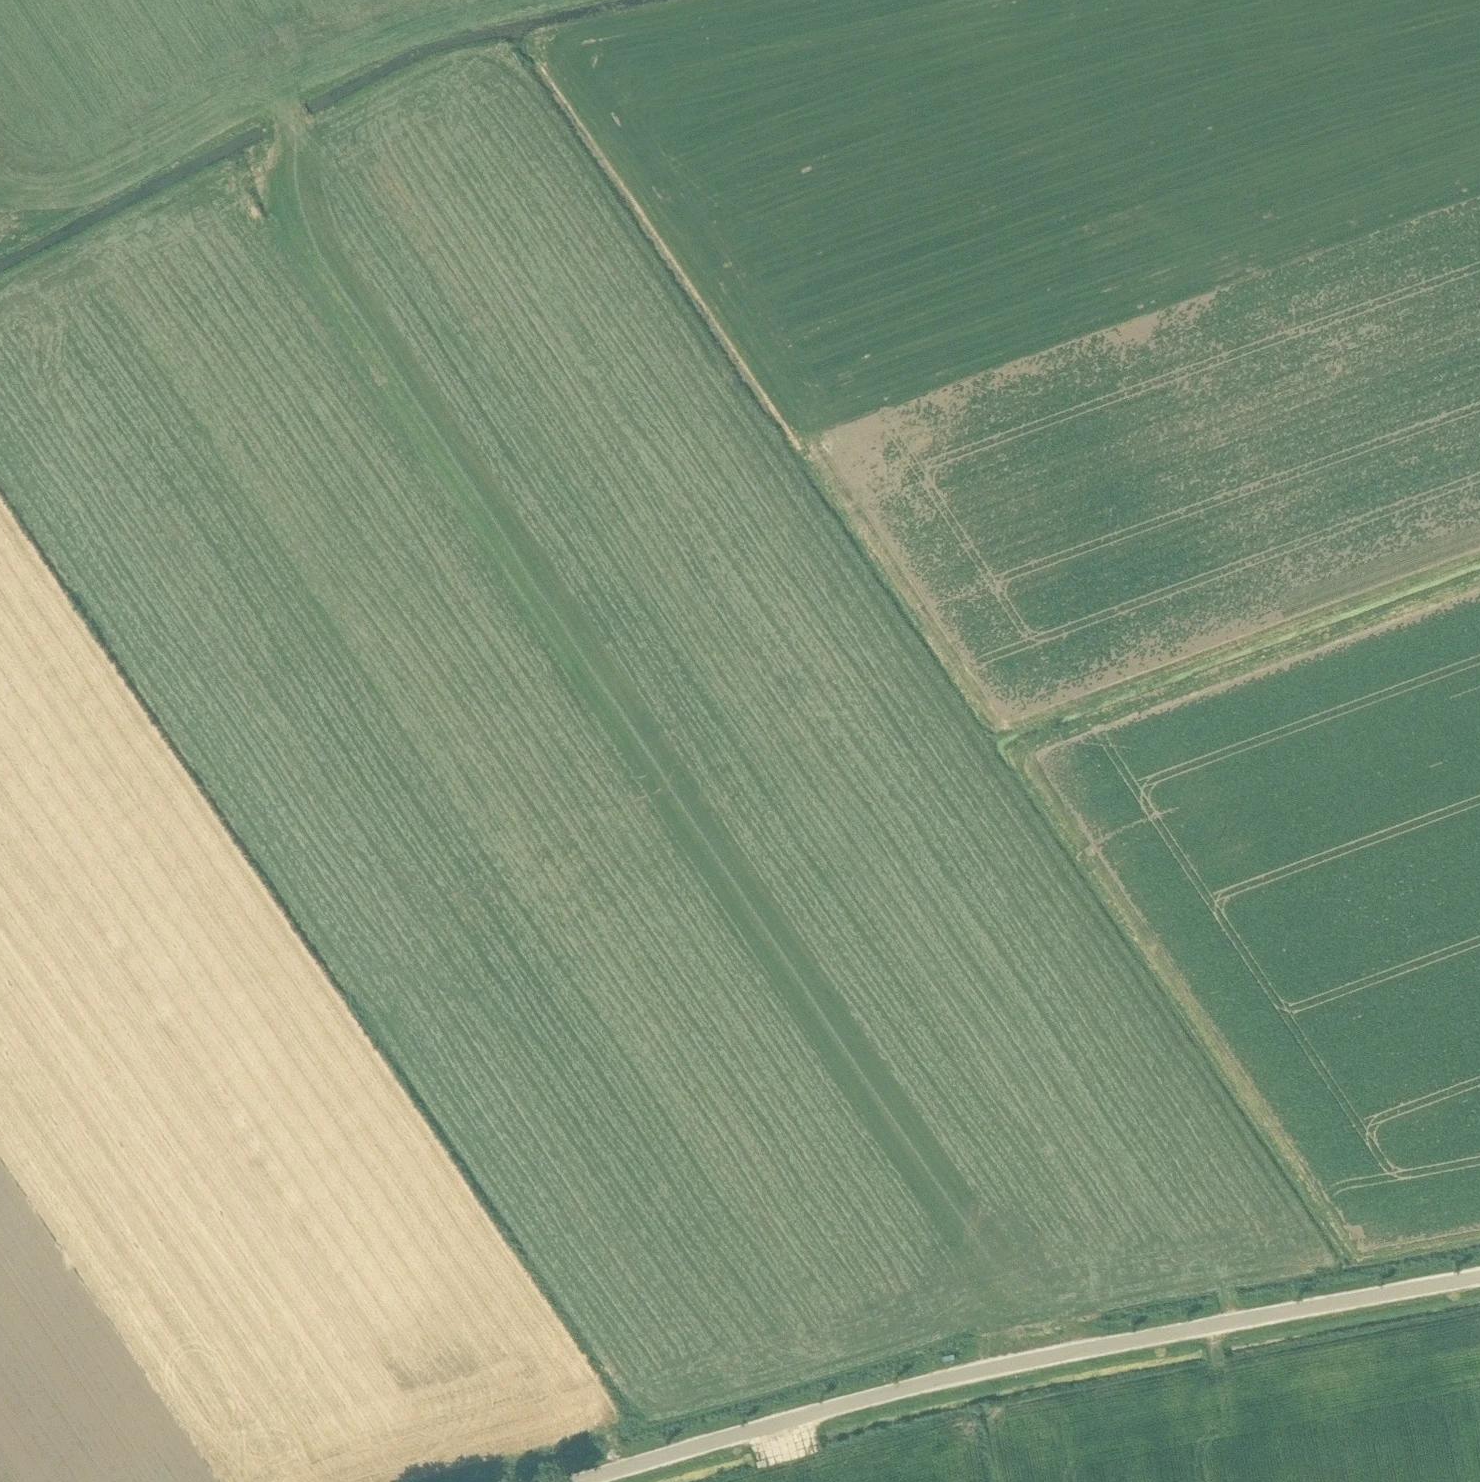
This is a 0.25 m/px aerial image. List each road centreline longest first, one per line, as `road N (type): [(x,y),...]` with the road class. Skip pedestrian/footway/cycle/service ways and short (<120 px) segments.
road 1 (unclassified): [(589,1481),(1007,1365),(1479,1276)]

